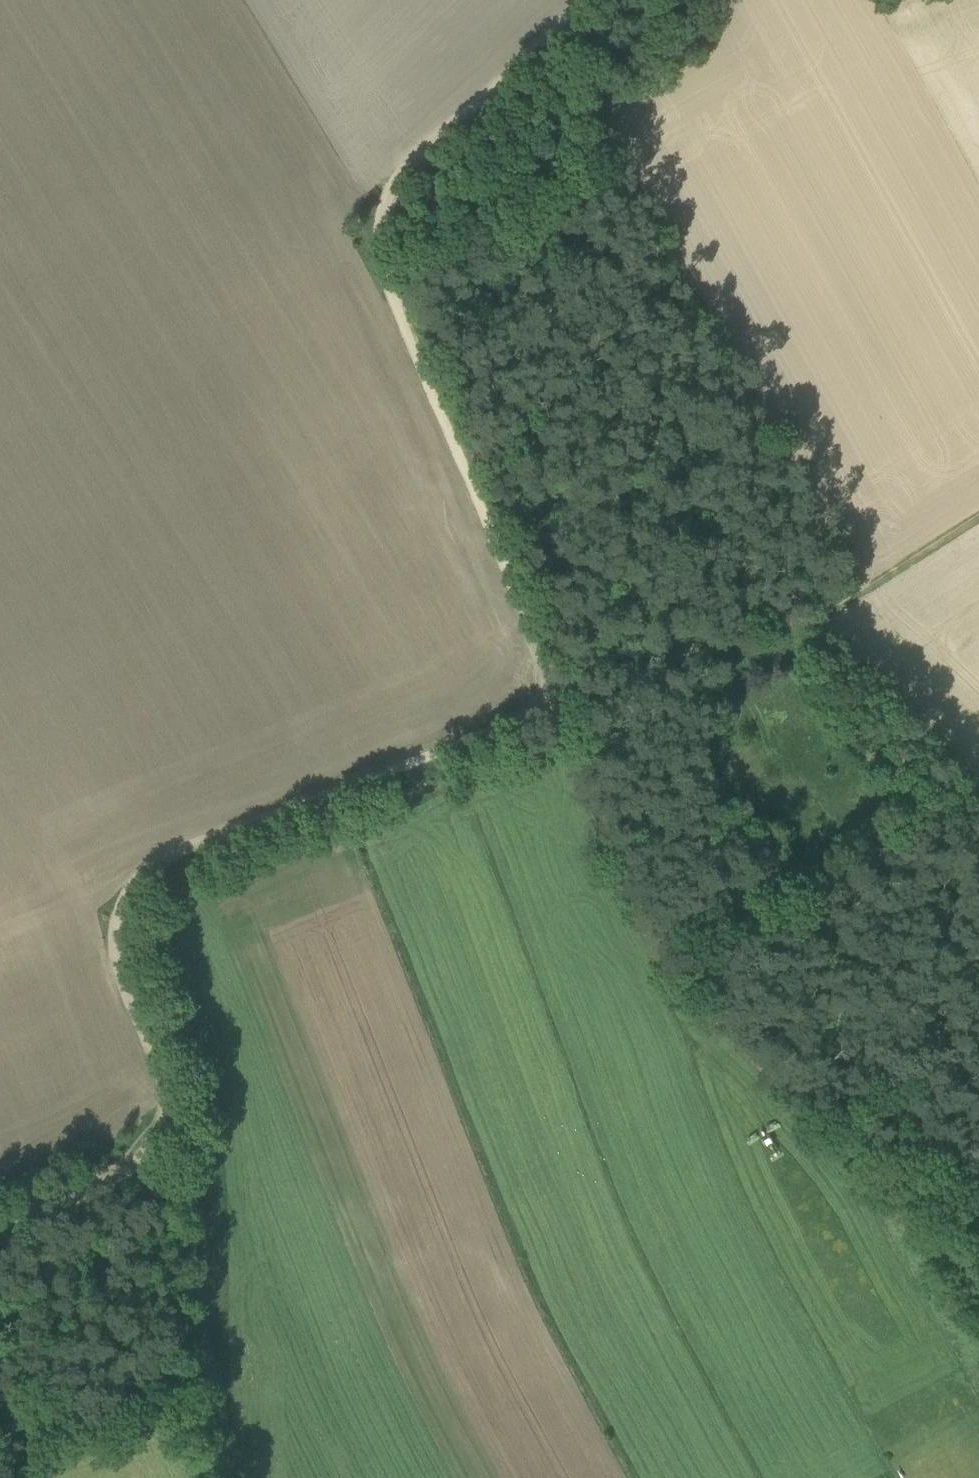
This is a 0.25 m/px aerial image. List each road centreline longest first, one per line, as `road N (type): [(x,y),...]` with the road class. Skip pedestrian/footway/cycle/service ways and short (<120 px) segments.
road 1 (track): [(595,0),(399,184),(382,248),(391,285),(538,634),(547,670),(538,707),(177,855),(138,890),(120,921),(118,950),(164,1100),(155,1133),(112,1166),(0,1221)]
road 2 (track): [(538,707),(860,590)]

